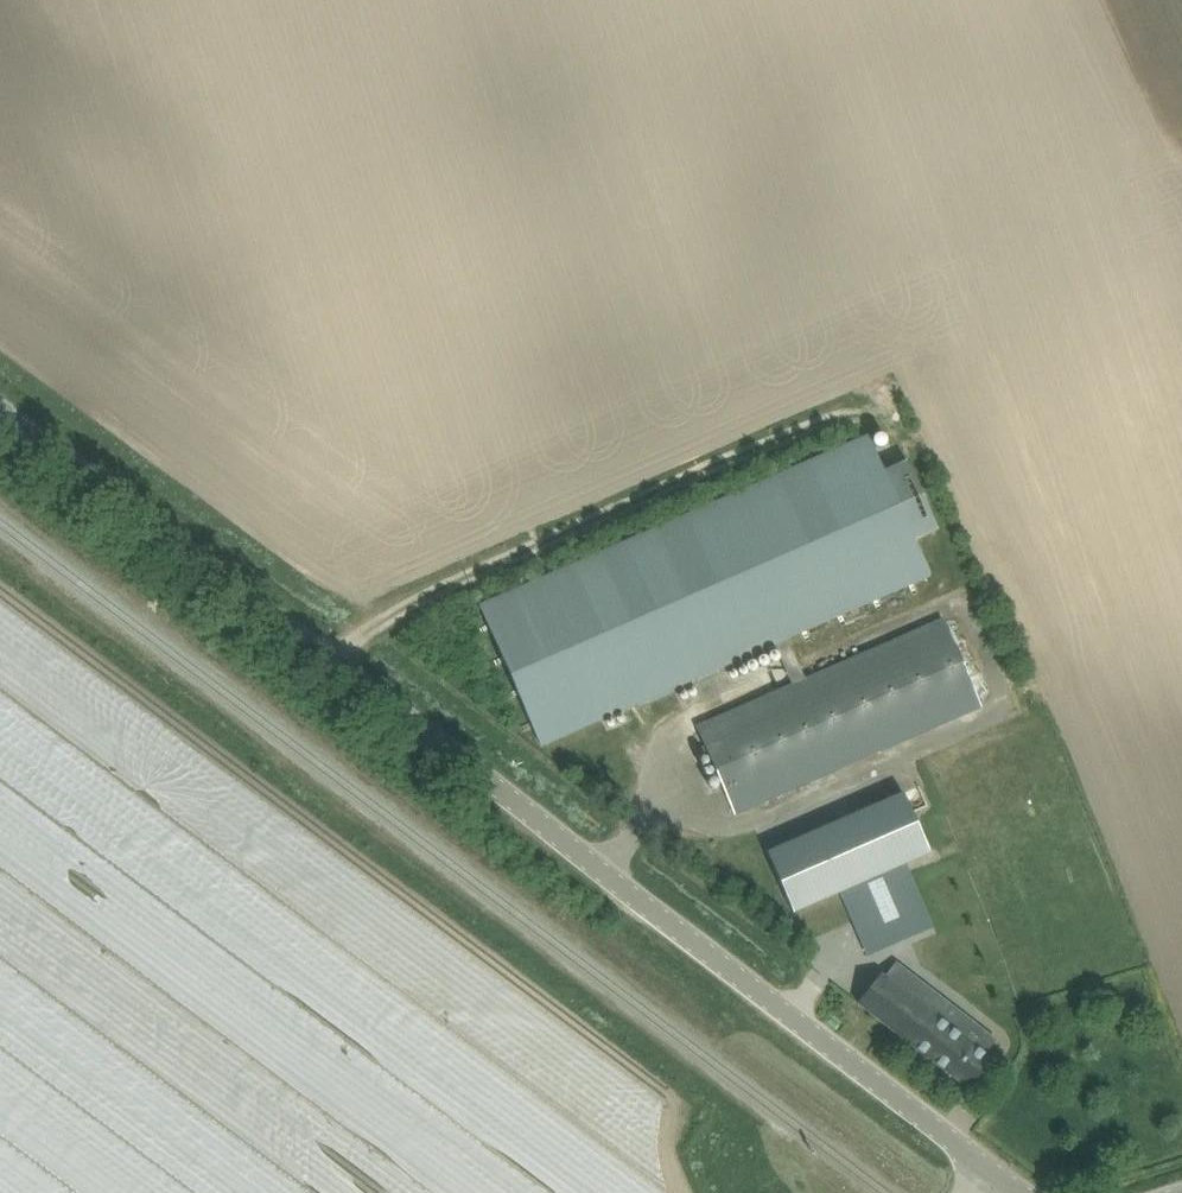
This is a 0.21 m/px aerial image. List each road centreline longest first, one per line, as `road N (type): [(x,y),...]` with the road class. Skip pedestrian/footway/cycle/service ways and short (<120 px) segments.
road 1 (unclassified): [(995,1171),(0,415)]

